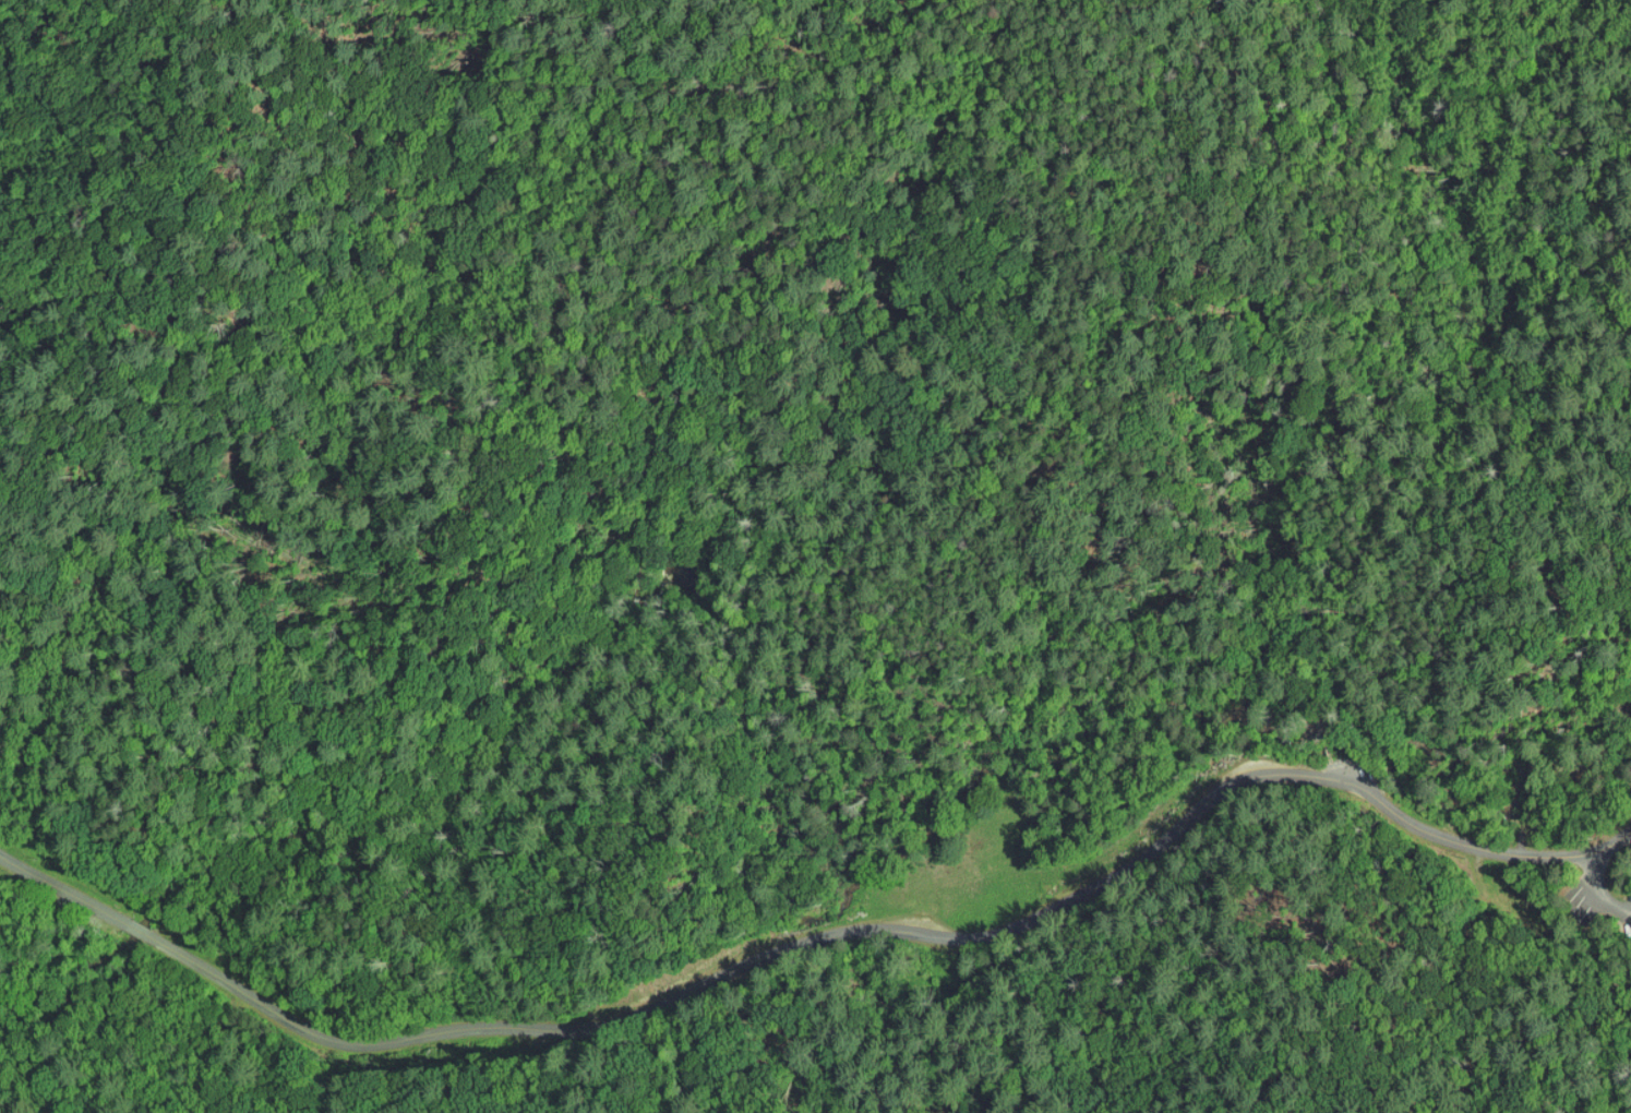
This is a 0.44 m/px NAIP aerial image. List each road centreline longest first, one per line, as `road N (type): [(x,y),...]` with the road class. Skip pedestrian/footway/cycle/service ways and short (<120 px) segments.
road 1 (residential): [(1590,852),(1530,853),(1442,836),(1362,783),(1338,778),(1247,777),(1216,792),(1136,862),(1005,930),(960,937),(850,930),(784,948),(601,1027),(449,1029),(363,1044),(297,1022),(153,934)]
road 2 (residential): [(130,922),(0,851)]

